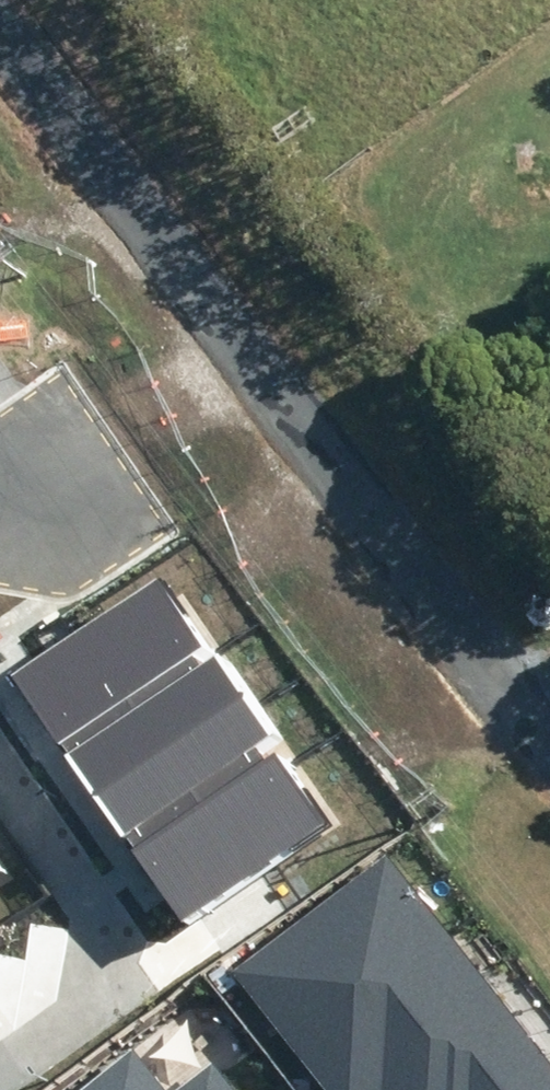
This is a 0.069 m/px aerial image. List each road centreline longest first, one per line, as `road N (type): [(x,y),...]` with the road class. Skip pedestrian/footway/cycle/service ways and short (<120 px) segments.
road 1 (unclassified): [(549,701),(0,36)]
road 2 (unknown): [(0,1056),(134,964),(0,764)]
road 3 (unknown): [(0,523),(256,345)]

